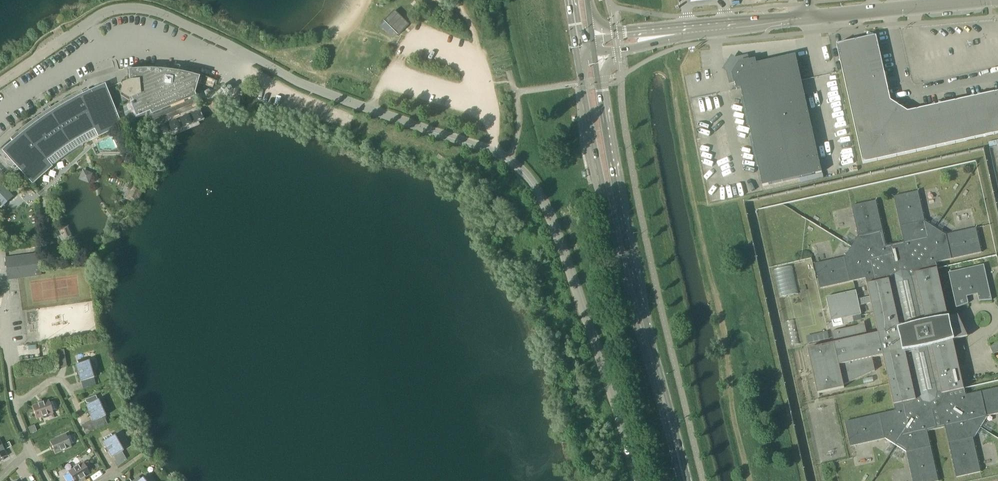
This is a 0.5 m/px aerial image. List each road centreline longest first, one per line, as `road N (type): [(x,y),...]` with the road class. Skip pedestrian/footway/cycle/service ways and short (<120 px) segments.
road 1 (unclassified): [(635,480),(549,212),(509,160),(316,90),(142,11),(105,14),(53,48)]
road 2 (primary): [(577,56),(623,273),(679,457)]
road 3 (primary): [(679,457),(594,54)]
road 4 (tertiary): [(594,54),(806,18)]
road 5 (tertiary): [(806,18),(592,37)]
road 6 (tertiary): [(806,18),(997,0)]

